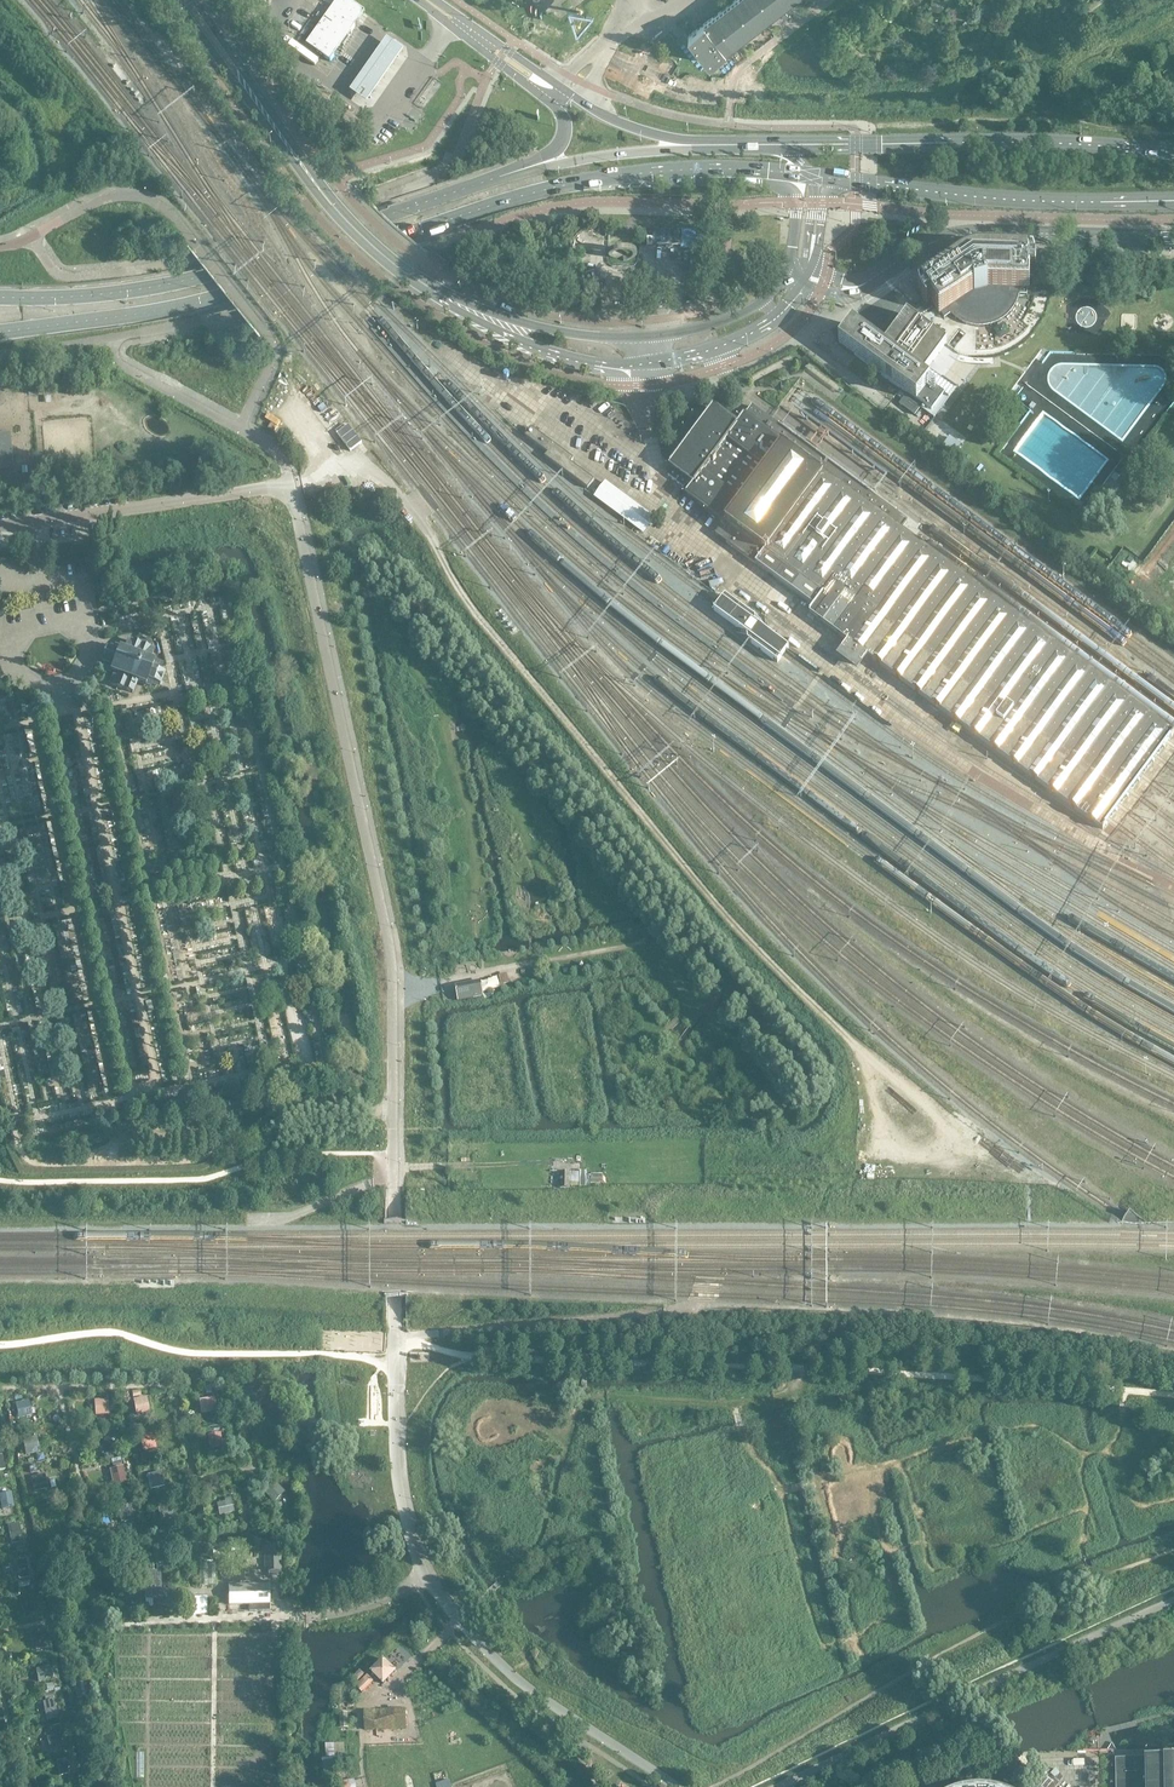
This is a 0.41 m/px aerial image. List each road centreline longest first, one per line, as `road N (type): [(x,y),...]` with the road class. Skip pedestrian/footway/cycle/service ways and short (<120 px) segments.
road 1 (primary): [(0,331),(224,296),(553,187),(629,175),(777,174)]
road 2 (primary): [(523,168),(190,279),(100,294),(0,297)]
road 3 (primary): [(956,142),(660,151),(523,168)]
road 4 (secondary): [(428,287),(538,350),(599,365),(718,347),(770,322),(802,286)]
road 5 (primary): [(956,142),(672,137),(573,96)]
road 6 (secondary): [(787,268),(769,294),(742,312),(691,330),(614,339),(558,332),(428,287)]
road 7 (primary): [(846,180),(979,196),(1173,201)]
road 8 (unclassified): [(290,484),(0,526)]
road 9 (secondary): [(175,0),(317,185)]
road 10 (secondary): [(317,185),(195,0)]
road 11 (tertiary): [(864,284),(951,236),(1071,236)]
road 12 (primary): [(1173,151),(956,142)]
road 13 (secondary): [(418,0),(551,102)]
road 14 (secondary): [(317,185),(354,228),(428,287)]
road 15 (secondary): [(559,86),(437,0)]

